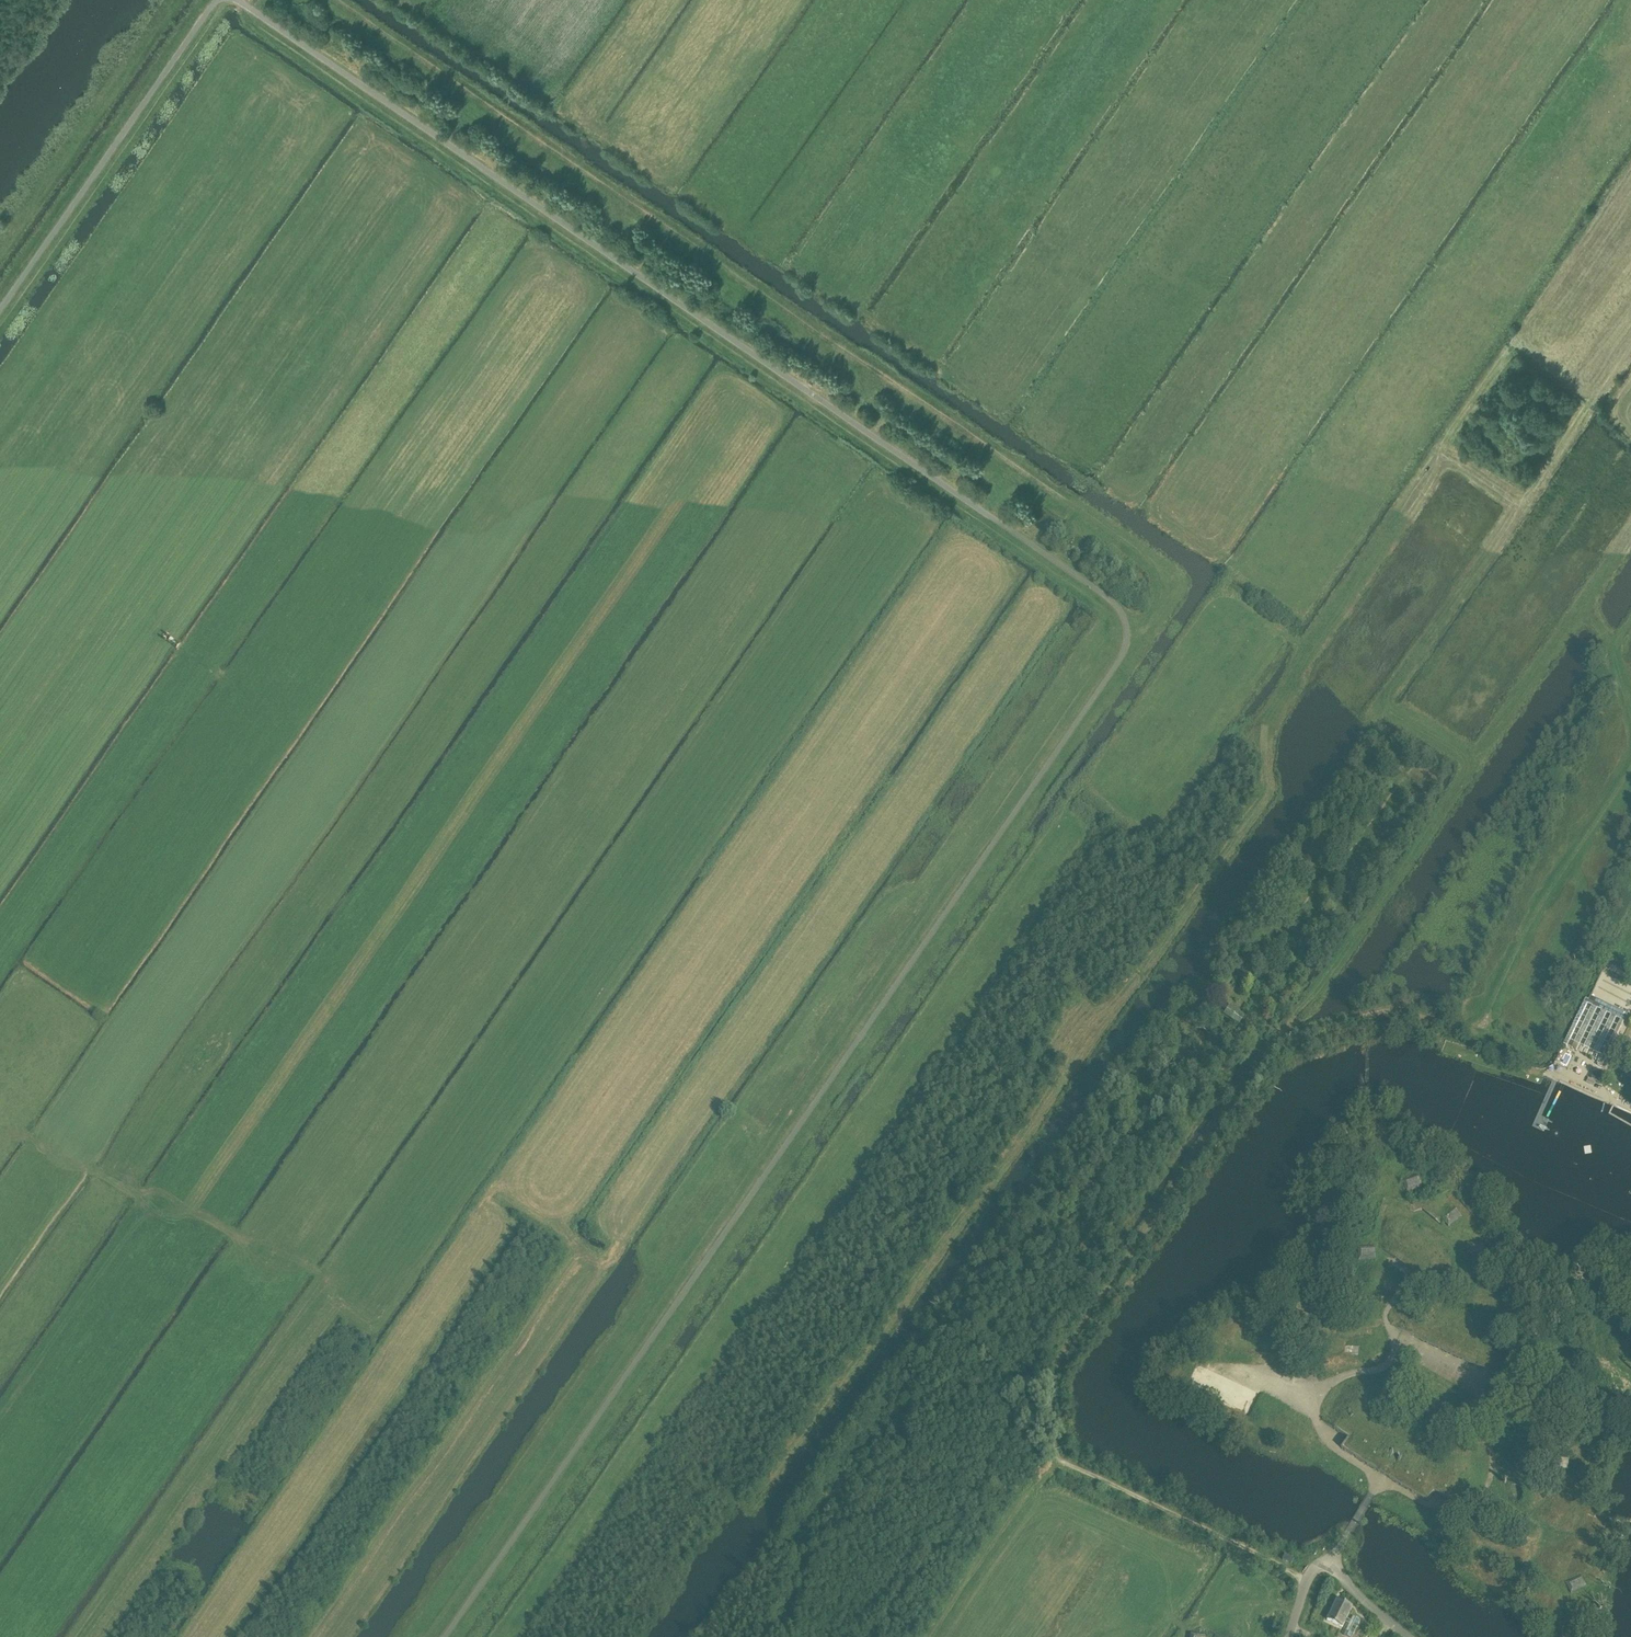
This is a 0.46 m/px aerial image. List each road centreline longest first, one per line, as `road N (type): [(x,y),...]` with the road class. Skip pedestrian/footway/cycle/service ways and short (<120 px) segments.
road 1 (track): [(330,0),(1149,560),(1161,604),(1126,653)]
road 2 (track): [(1058,1461),(1048,1380),(1060,1355),(1278,1041),(1390,1011),(1479,1032)]
road 3 (track): [(1308,1581),(1058,1461)]
road 4 (track): [(952,1636),(1035,1513),(1046,1475),(1058,1461)]
road 5 (track): [(1152,1620),(1190,1619),(1228,1600),(1270,1599)]
road 6 (unclassified): [(1408,1636),(1337,1568),(1318,1566)]

